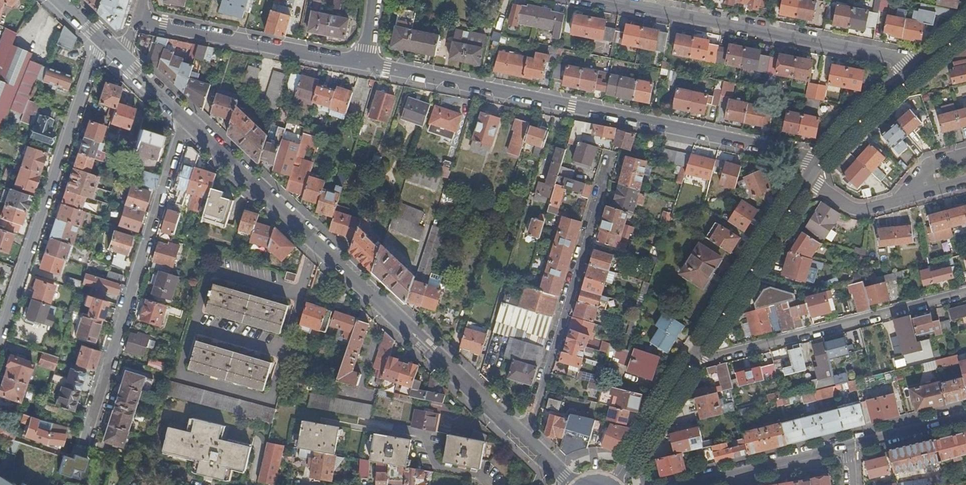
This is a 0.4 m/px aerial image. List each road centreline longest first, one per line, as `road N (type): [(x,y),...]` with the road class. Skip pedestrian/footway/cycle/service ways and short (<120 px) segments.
road 1 (tertiary): [(525,439),(187,119)]
road 2 (residential): [(814,160),(368,65)]
road 3 (unclassified): [(81,465),(187,119)]
road 4 (residential): [(803,178),(612,484)]
road 5 (residential): [(598,0),(917,64)]
road 6 (residential): [(102,42),(0,337)]
road 7 (residential): [(525,439),(610,159)]
road 8 (residential): [(368,65),(136,20)]
road 9 (residential): [(847,448),(691,484)]
road 10 (residential): [(917,64),(814,160)]
road 11 (residential): [(965,417),(847,448)]

